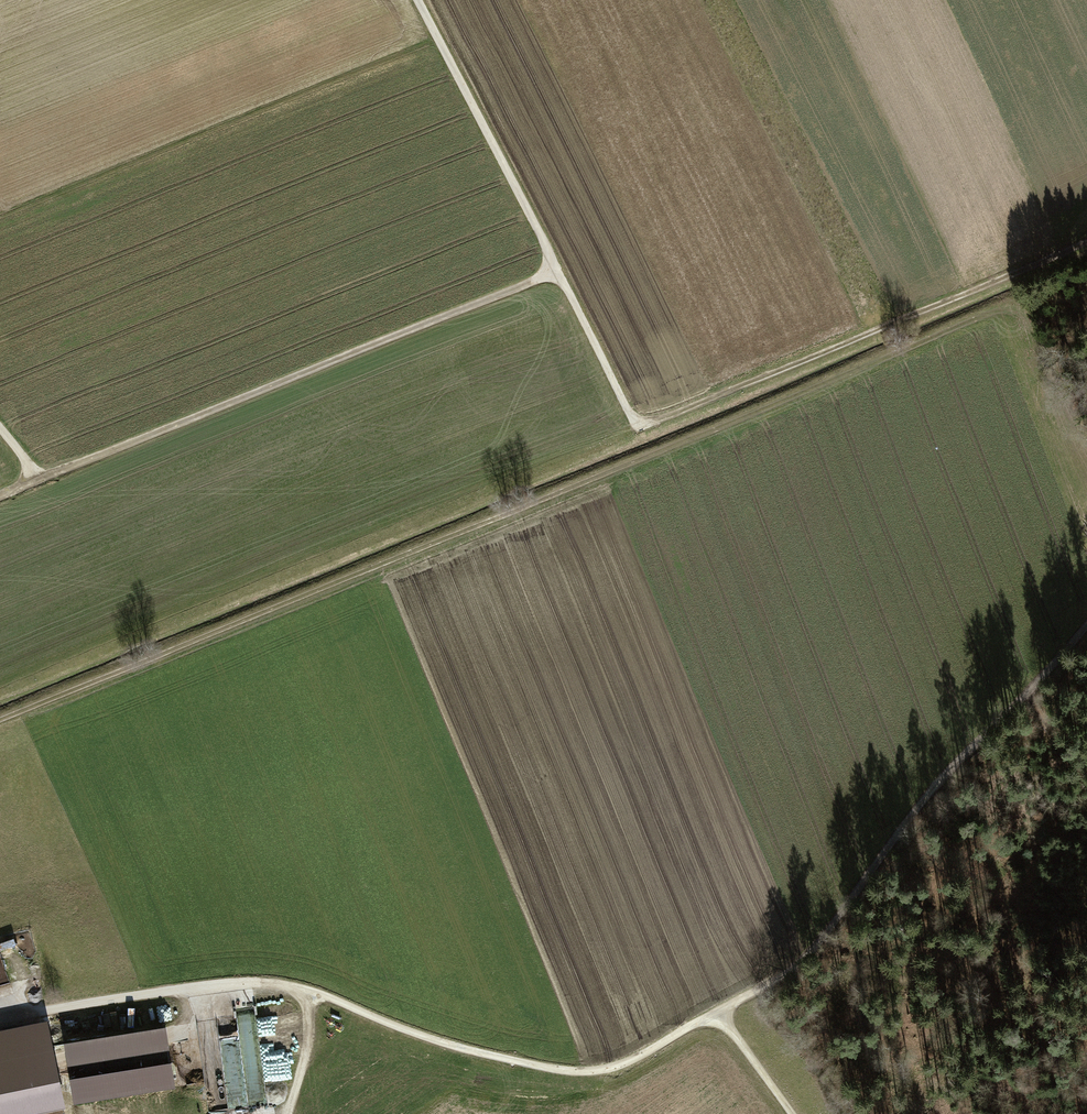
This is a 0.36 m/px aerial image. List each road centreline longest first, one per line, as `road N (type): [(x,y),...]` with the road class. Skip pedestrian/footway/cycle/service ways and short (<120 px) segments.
road 1 (track): [(419,0),(636,423),(1086,241)]
road 2 (track): [(717,998),(596,1063),(482,1045),(302,982),(212,983),(0,1018)]
road 3 (track): [(557,271),(0,493)]
road 4 (track): [(0,718),(517,508)]
road 5 (track): [(1086,586),(948,738),(837,898),(717,998)]
road 6 (track): [(1010,300),(517,508)]
road 7 (track): [(717,998),(804,1113)]
road 8 (track): [(302,982),(307,1034),(289,1113)]

